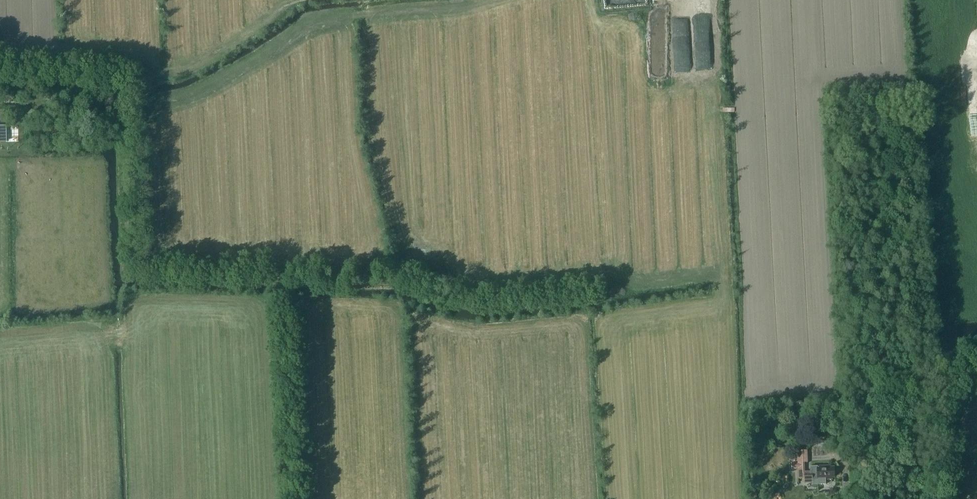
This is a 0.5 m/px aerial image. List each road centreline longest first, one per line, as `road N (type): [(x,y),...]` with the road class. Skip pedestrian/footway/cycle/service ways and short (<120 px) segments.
road 1 (track): [(73,49),(133,53),(175,74),(285,6),(316,0)]

